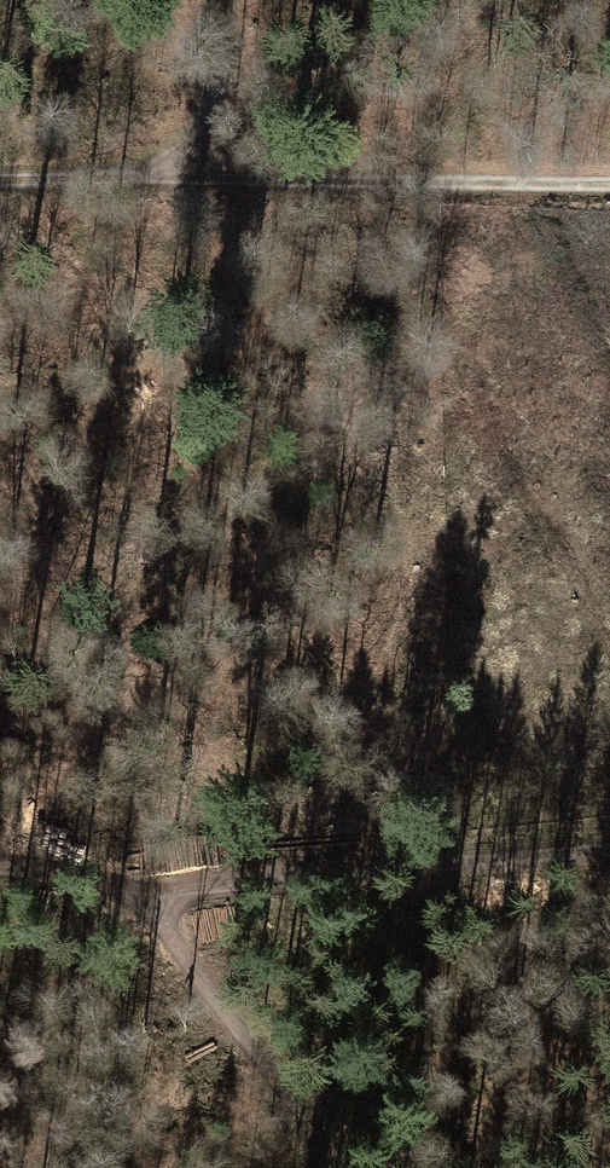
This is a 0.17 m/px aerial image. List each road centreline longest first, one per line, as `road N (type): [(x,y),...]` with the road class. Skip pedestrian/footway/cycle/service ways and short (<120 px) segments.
road 1 (track): [(0,862),(155,891),(609,848)]
road 2 (track): [(0,179),(609,185)]
road 3 (track): [(339,1167),(155,891)]
road 4 (track): [(220,0),(224,68),(198,179)]

